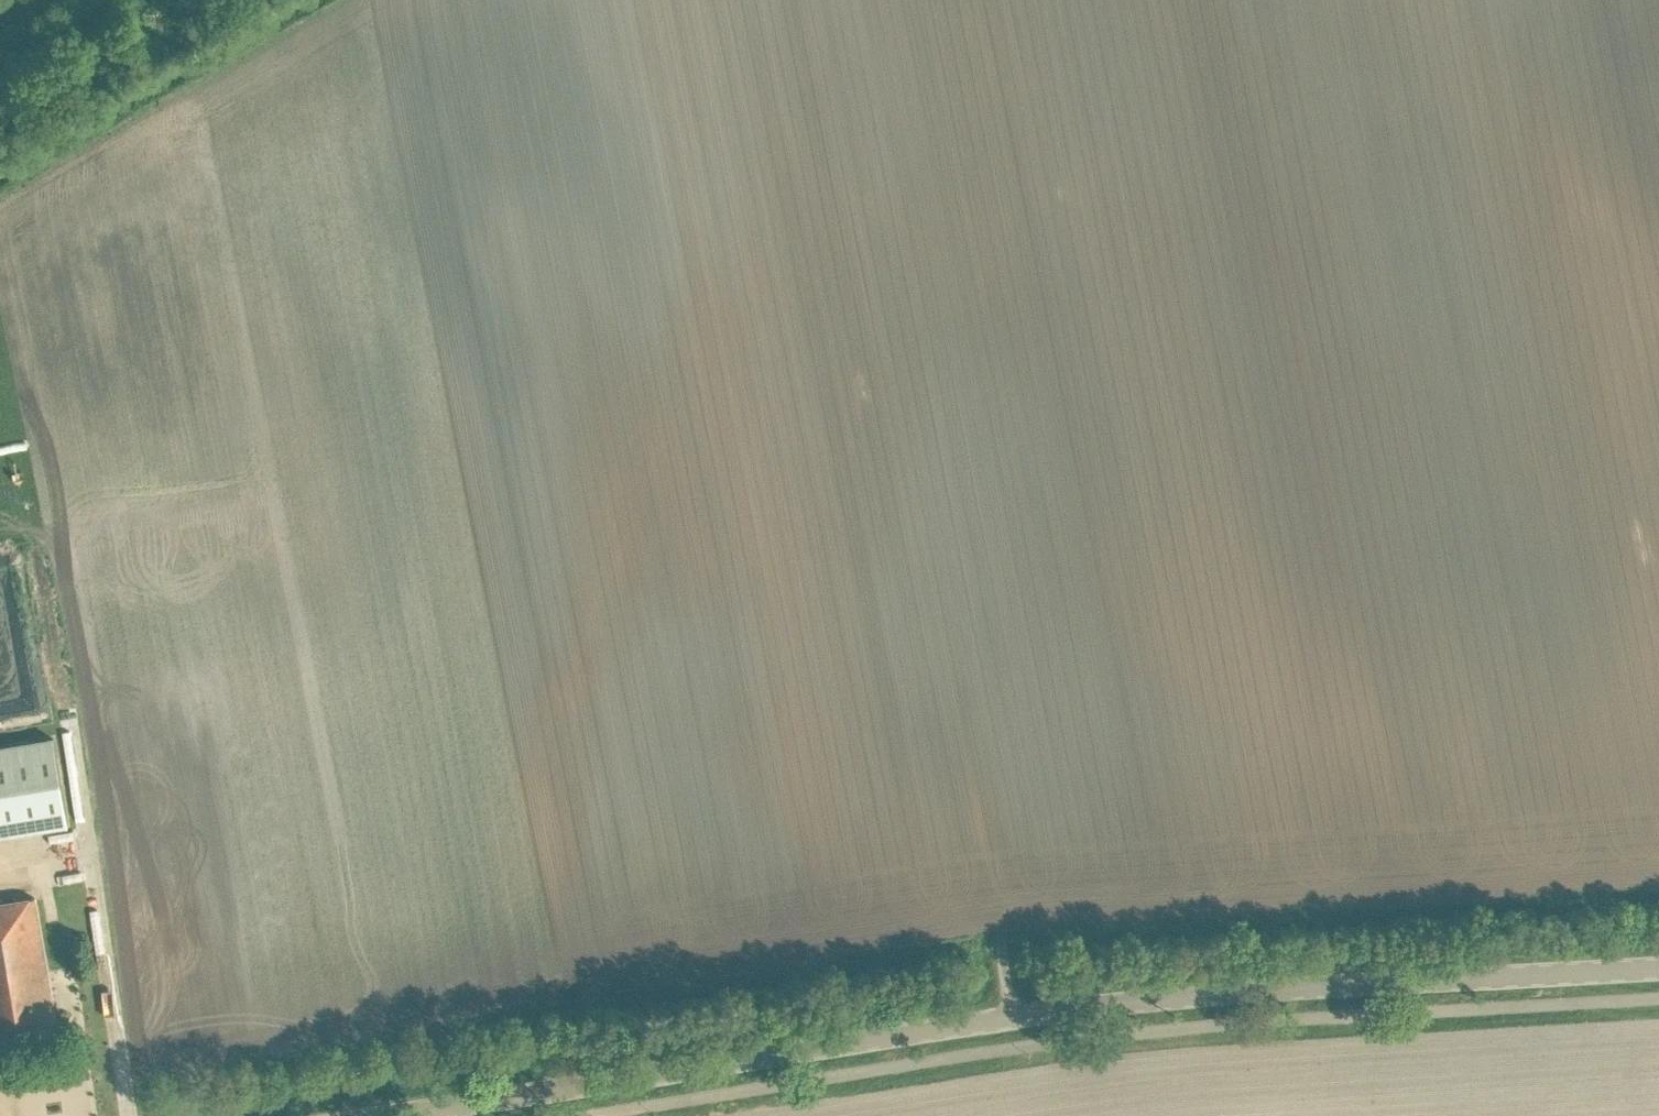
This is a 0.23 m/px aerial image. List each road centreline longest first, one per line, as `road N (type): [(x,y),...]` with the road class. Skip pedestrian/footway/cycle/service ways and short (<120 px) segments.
road 1 (secondary): [(399,1115),(1028,1018),(1658,967)]

